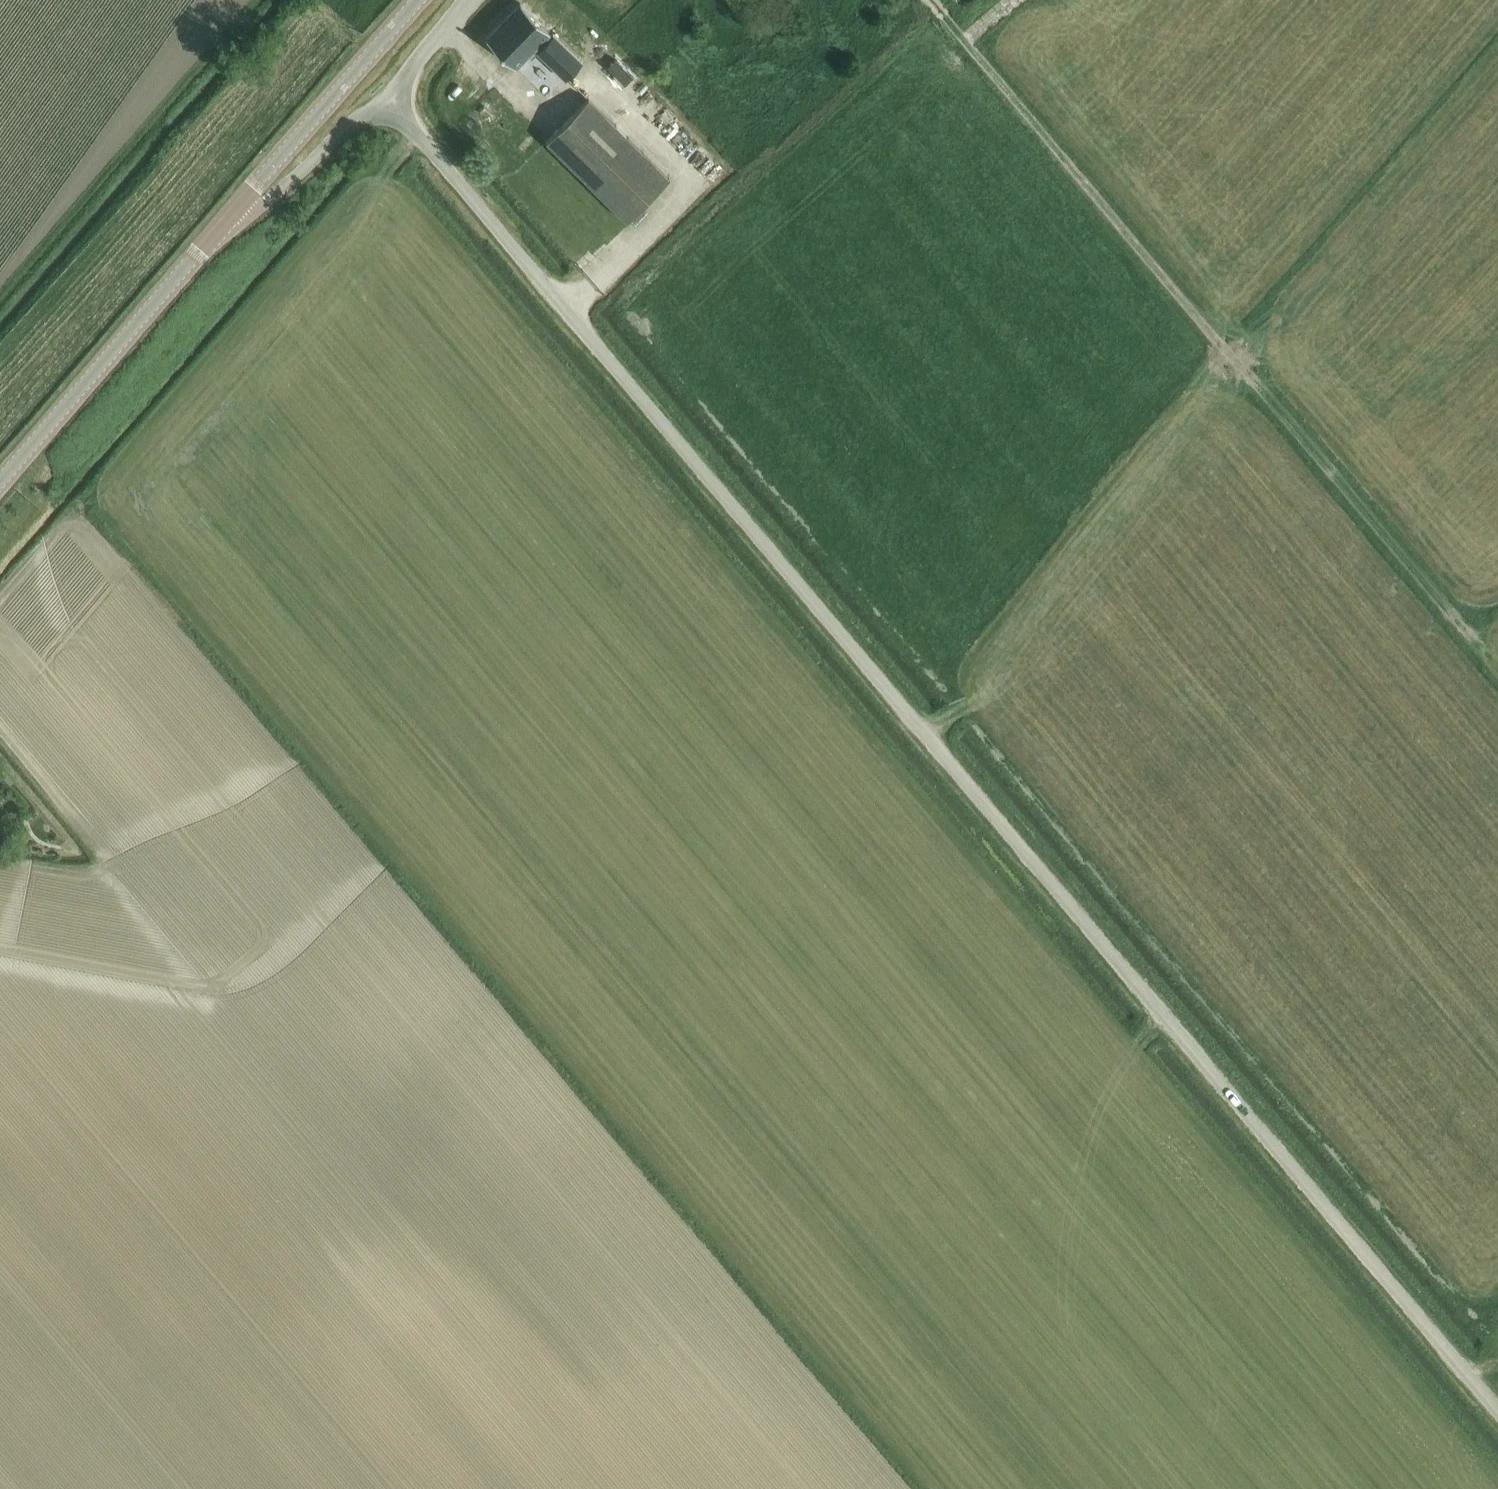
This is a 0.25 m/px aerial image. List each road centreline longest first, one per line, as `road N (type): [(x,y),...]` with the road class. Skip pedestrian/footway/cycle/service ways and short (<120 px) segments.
road 1 (unclassified): [(1497,1406),(392,104)]
road 2 (secondary): [(0,481),(221,221)]
road 3 (secondary): [(221,221),(415,0)]
road 4 (unclassified): [(221,221),(244,216),(360,117),(392,104)]
road 5 (unclassified): [(392,104),(411,65),(463,0)]

